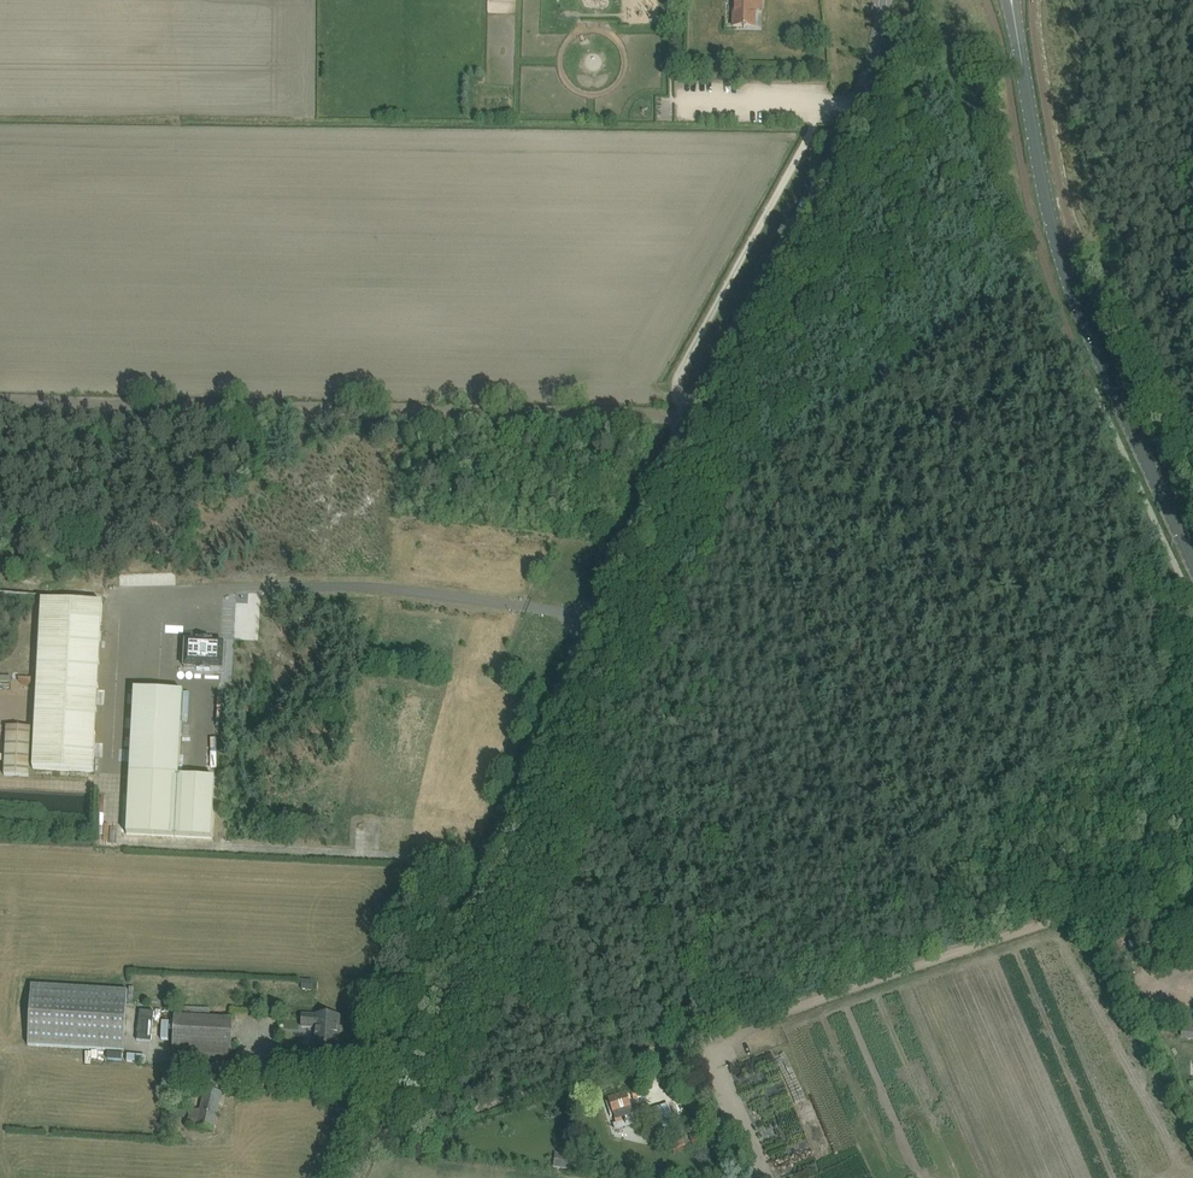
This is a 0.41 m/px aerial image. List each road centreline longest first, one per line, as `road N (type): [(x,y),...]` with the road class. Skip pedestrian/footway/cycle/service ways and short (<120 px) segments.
road 1 (tertiary): [(352,1177),(624,542),(841,139),(881,24)]
road 2 (track): [(369,1138),(414,1134),(1192,874)]
road 3 (track): [(0,400),(689,419)]
road 4 (secondary): [(1192,562),(1071,293),(1050,222),(1016,25)]

